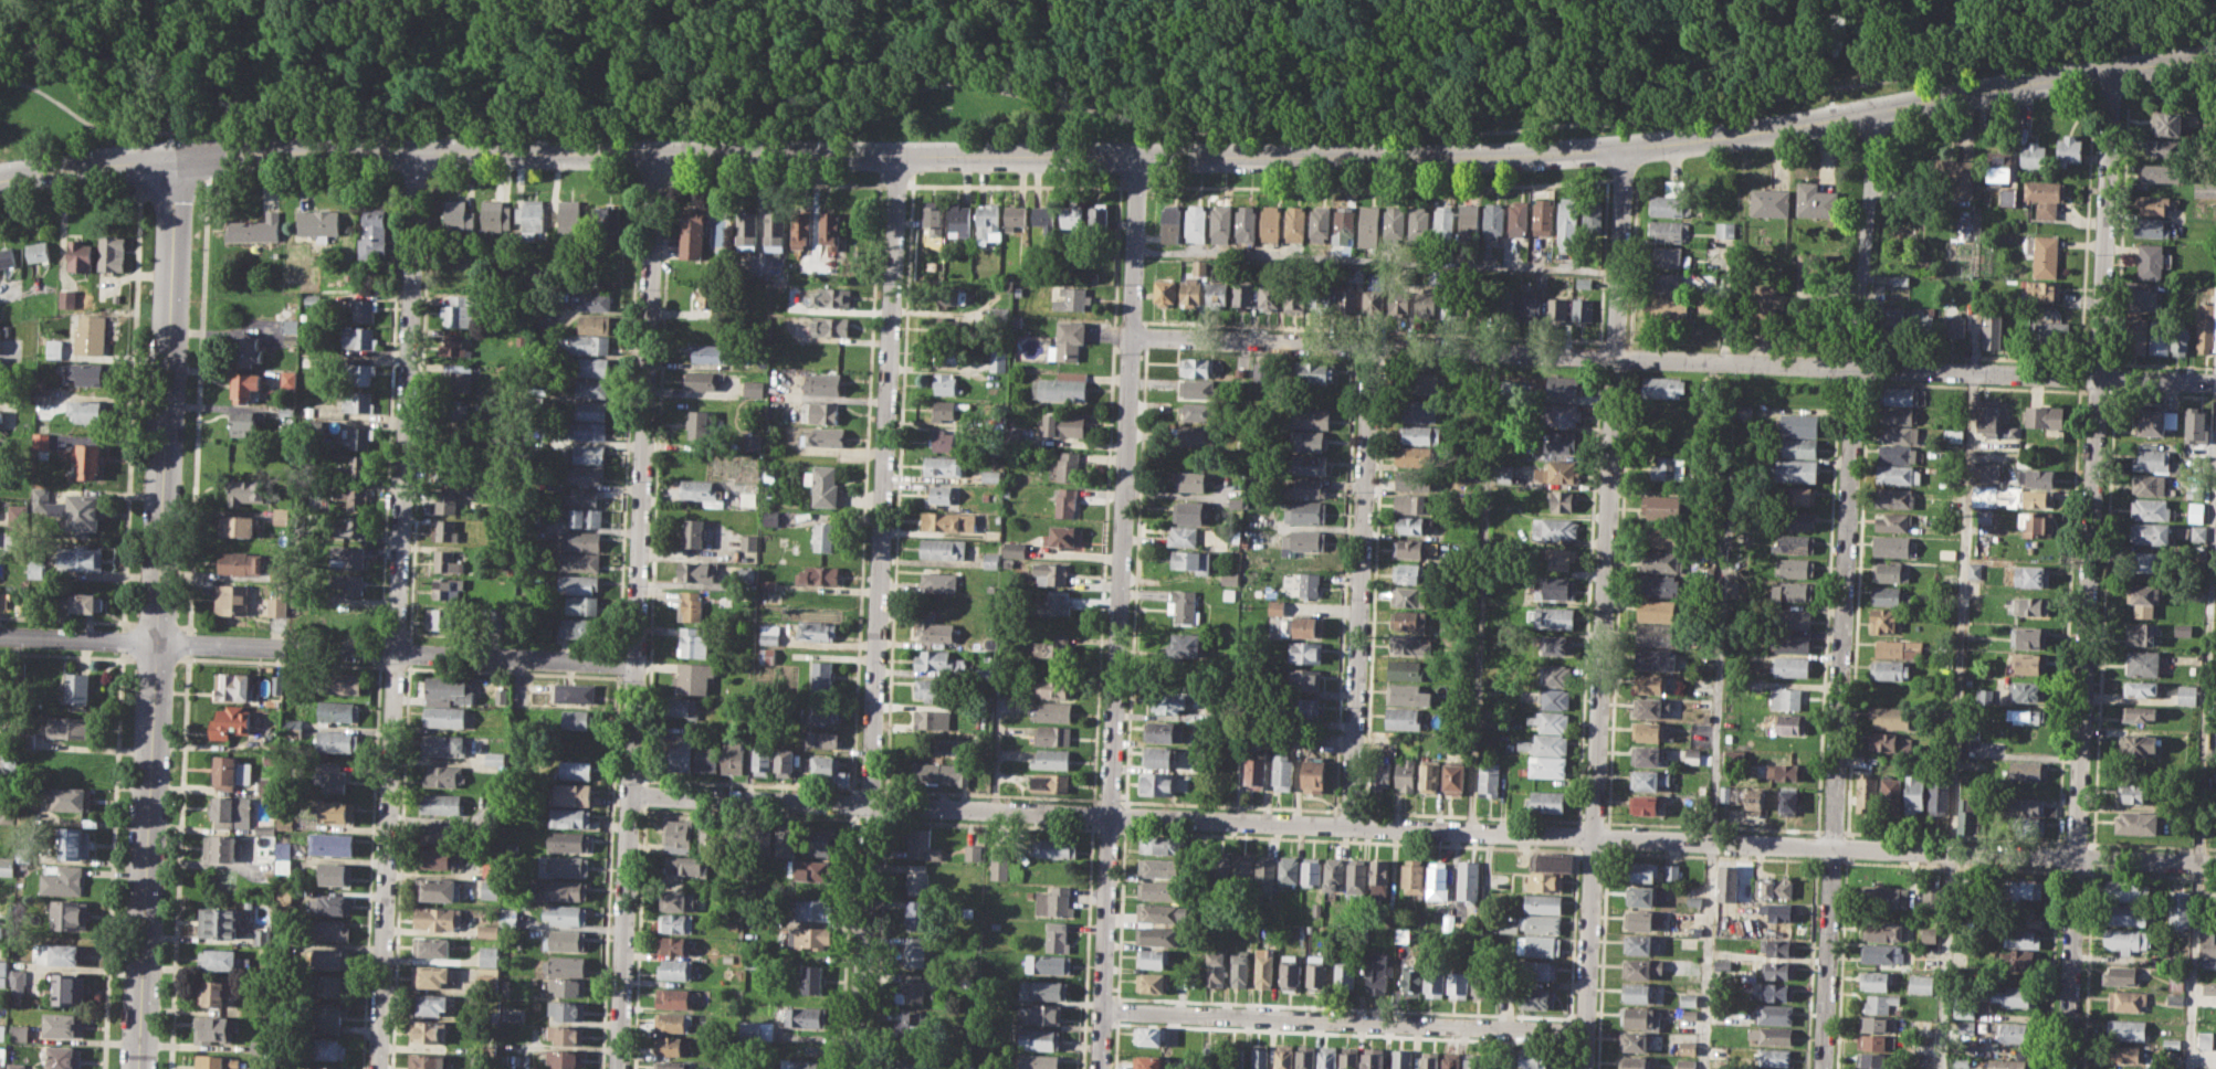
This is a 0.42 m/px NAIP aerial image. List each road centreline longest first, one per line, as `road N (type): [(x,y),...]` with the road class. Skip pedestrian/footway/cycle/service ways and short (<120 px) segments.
road 1 (tertiary): [(0,179),(176,156),(359,150),(1493,157),(1740,134),(2215,57)]
road 2 (residential): [(629,793),(2215,862)]
road 3 (residential): [(1131,336),(2215,382)]
road 4 (residential): [(2066,1068),(2111,68)]
road 5 (residential): [(1876,112),(1852,381),(1822,1068)]
road 6 (tertiary): [(1582,1068),(1624,147)]
road 7 (residential): [(378,1068),(417,151)]
road 8 (residential): [(858,1068),(897,154)]
road 9 (residential): [(617,1068),(655,154)]
road 10 (tertiary): [(136,1068),(176,156)]
road 11 (residential): [(1098,1068),(1137,156)]
road 12 (residential): [(0,633),(634,663)]
road 13 (residential): [(1101,1008),(1584,1030)]
road 14 (residential): [(1349,825),(1370,346)]

